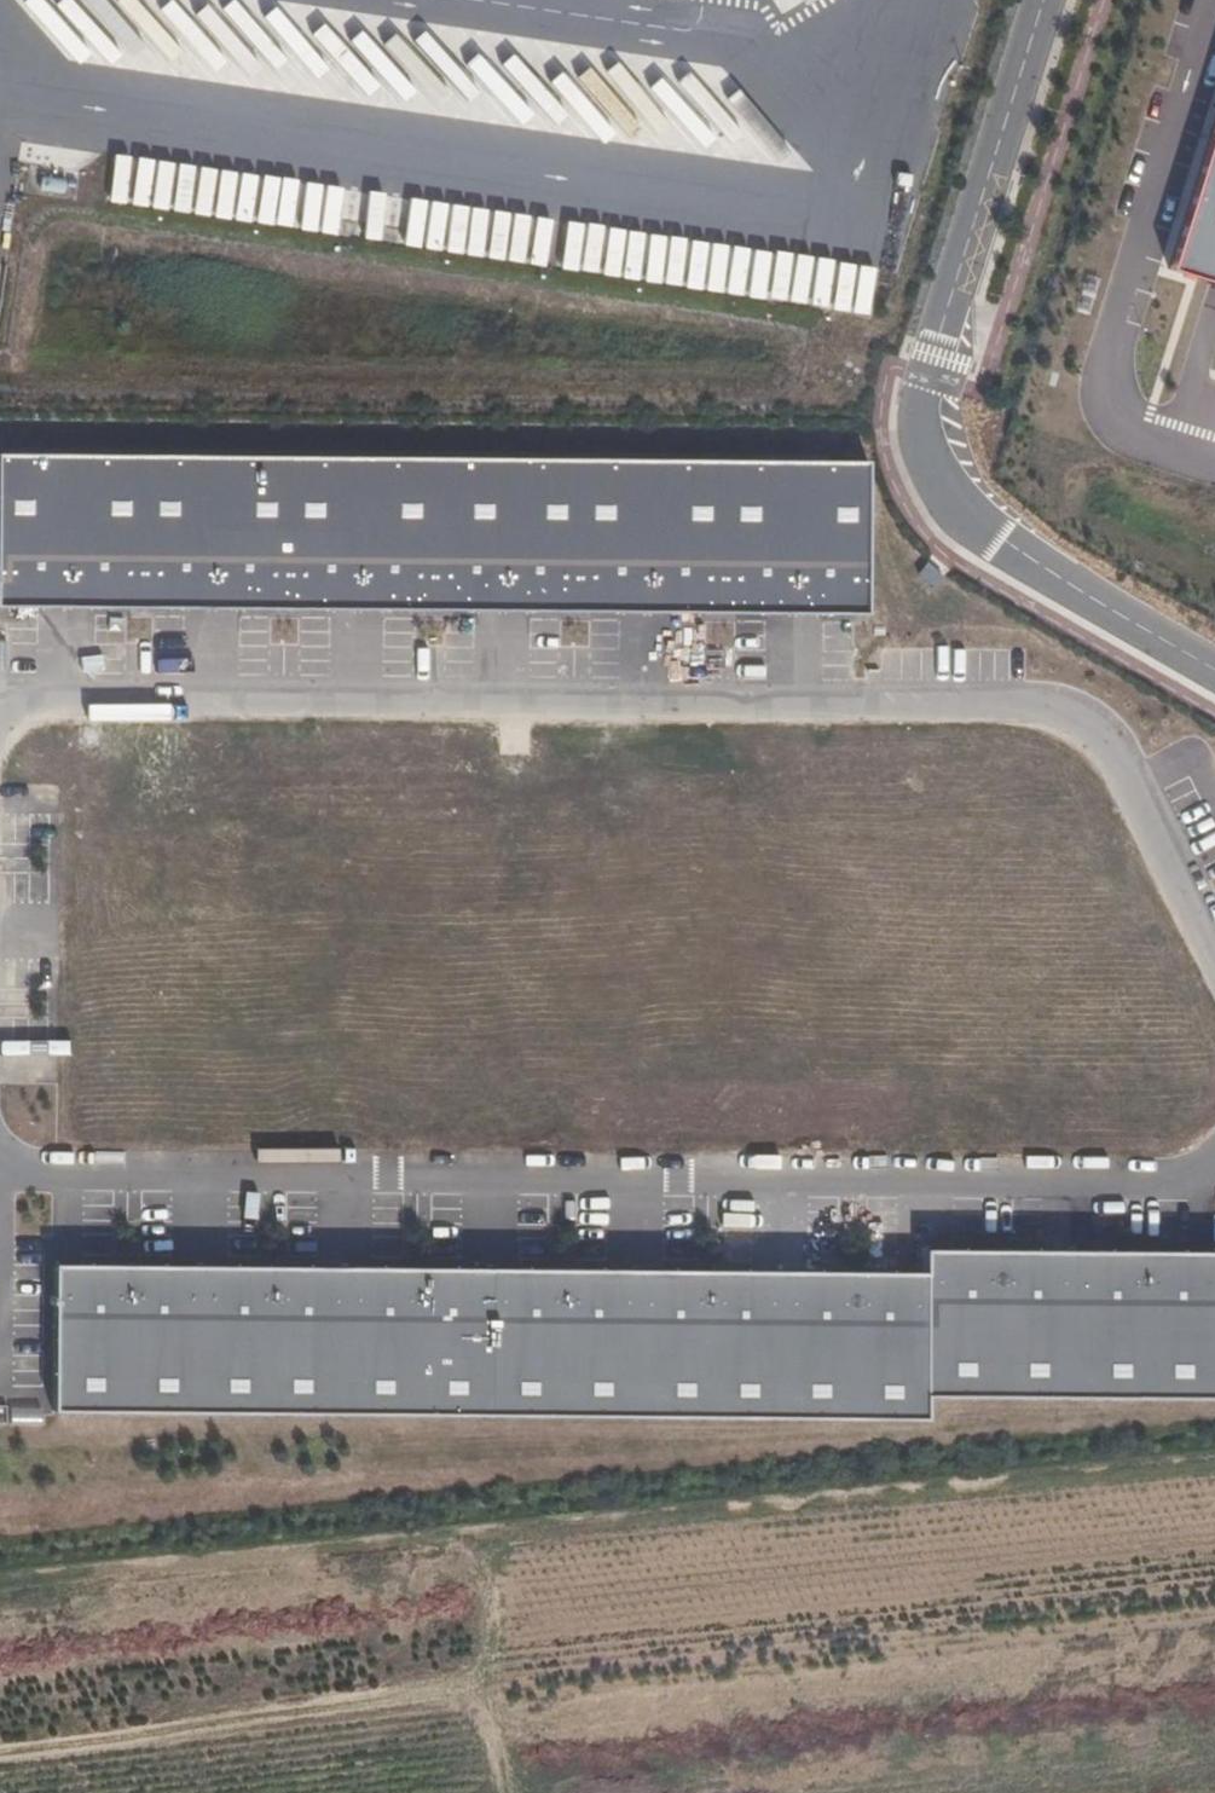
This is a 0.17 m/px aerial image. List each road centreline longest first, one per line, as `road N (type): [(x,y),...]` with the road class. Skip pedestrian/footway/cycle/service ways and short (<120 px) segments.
road 1 (secondary): [(1044,0),(927,374),(921,413),(930,463),(956,503),(1002,543),(1214,668)]
road 2 (track): [(0,1757),(446,1696),(484,1716),(511,1792)]

